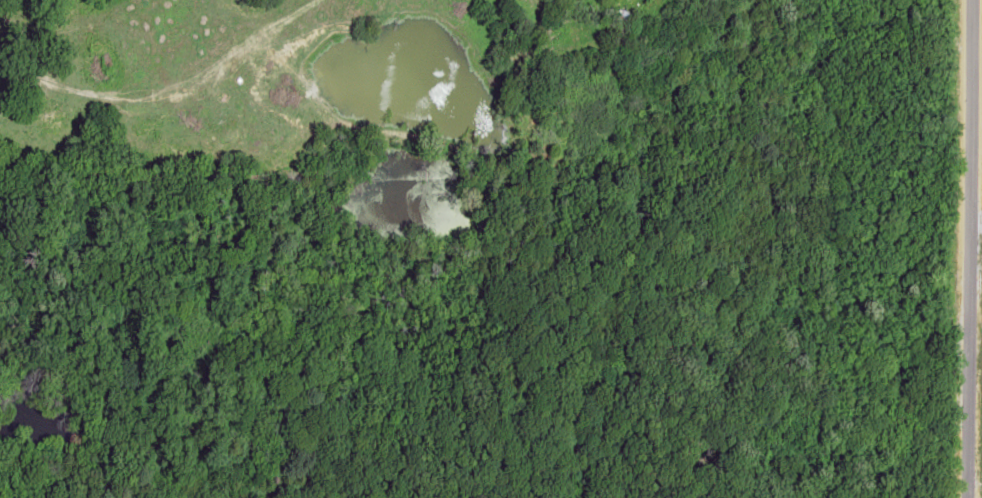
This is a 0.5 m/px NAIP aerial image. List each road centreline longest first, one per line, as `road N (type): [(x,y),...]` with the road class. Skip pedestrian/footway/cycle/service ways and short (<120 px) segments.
road 1 (residential): [(970,0),(964,497)]

